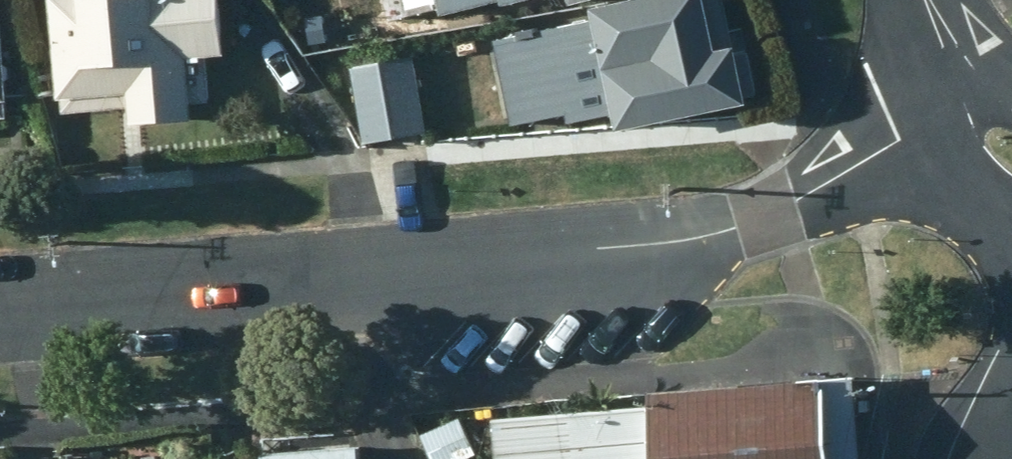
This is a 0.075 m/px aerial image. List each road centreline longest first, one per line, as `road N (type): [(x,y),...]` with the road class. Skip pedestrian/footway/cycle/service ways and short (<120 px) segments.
road 1 (residential): [(960,65),(847,166),(801,199),(729,228),(643,248),(0,301)]
road 2 (residential): [(1011,216),(984,162),(960,65)]

